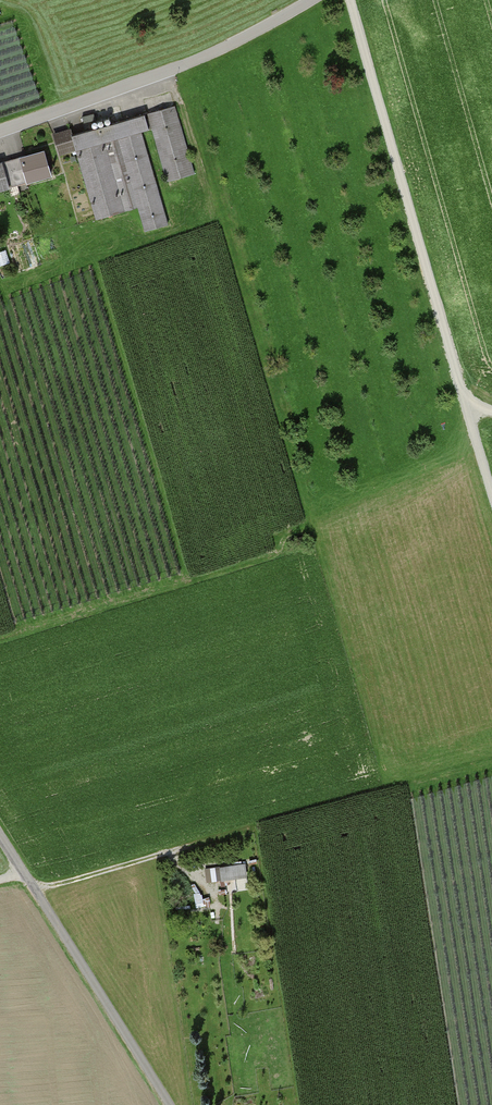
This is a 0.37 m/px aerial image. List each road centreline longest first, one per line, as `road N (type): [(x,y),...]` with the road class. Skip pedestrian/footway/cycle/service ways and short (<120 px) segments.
road 1 (track): [(491,488),(350,0)]
road 2 (residential): [(0,132),(219,50),(310,0)]
road 3 (residential): [(0,836),(171,1104)]
road 4 (track): [(254,835),(35,893)]

